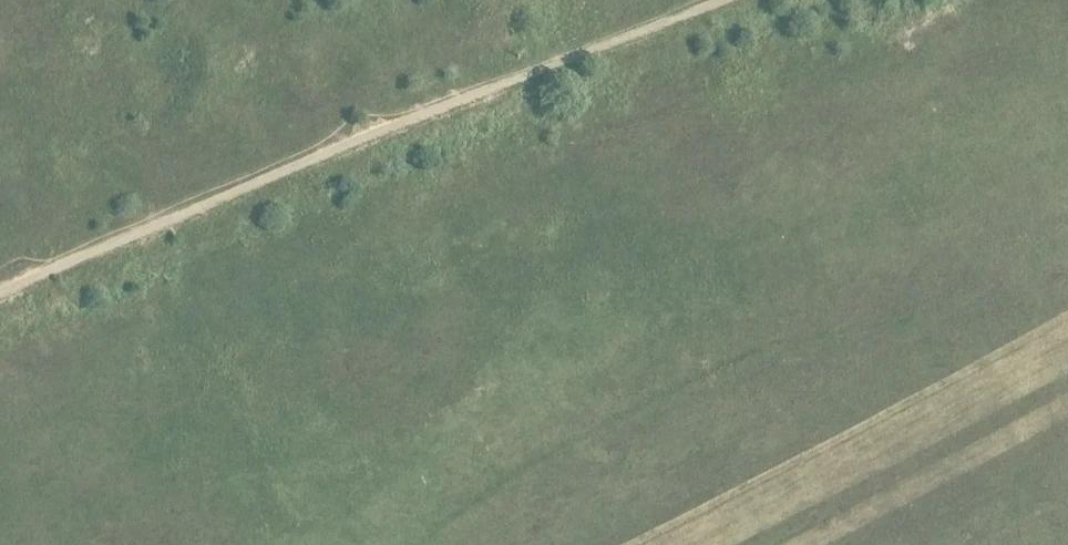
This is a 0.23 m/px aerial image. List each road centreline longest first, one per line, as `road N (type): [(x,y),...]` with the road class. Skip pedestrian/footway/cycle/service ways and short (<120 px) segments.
road 1 (track): [(0,291),(726,0)]

